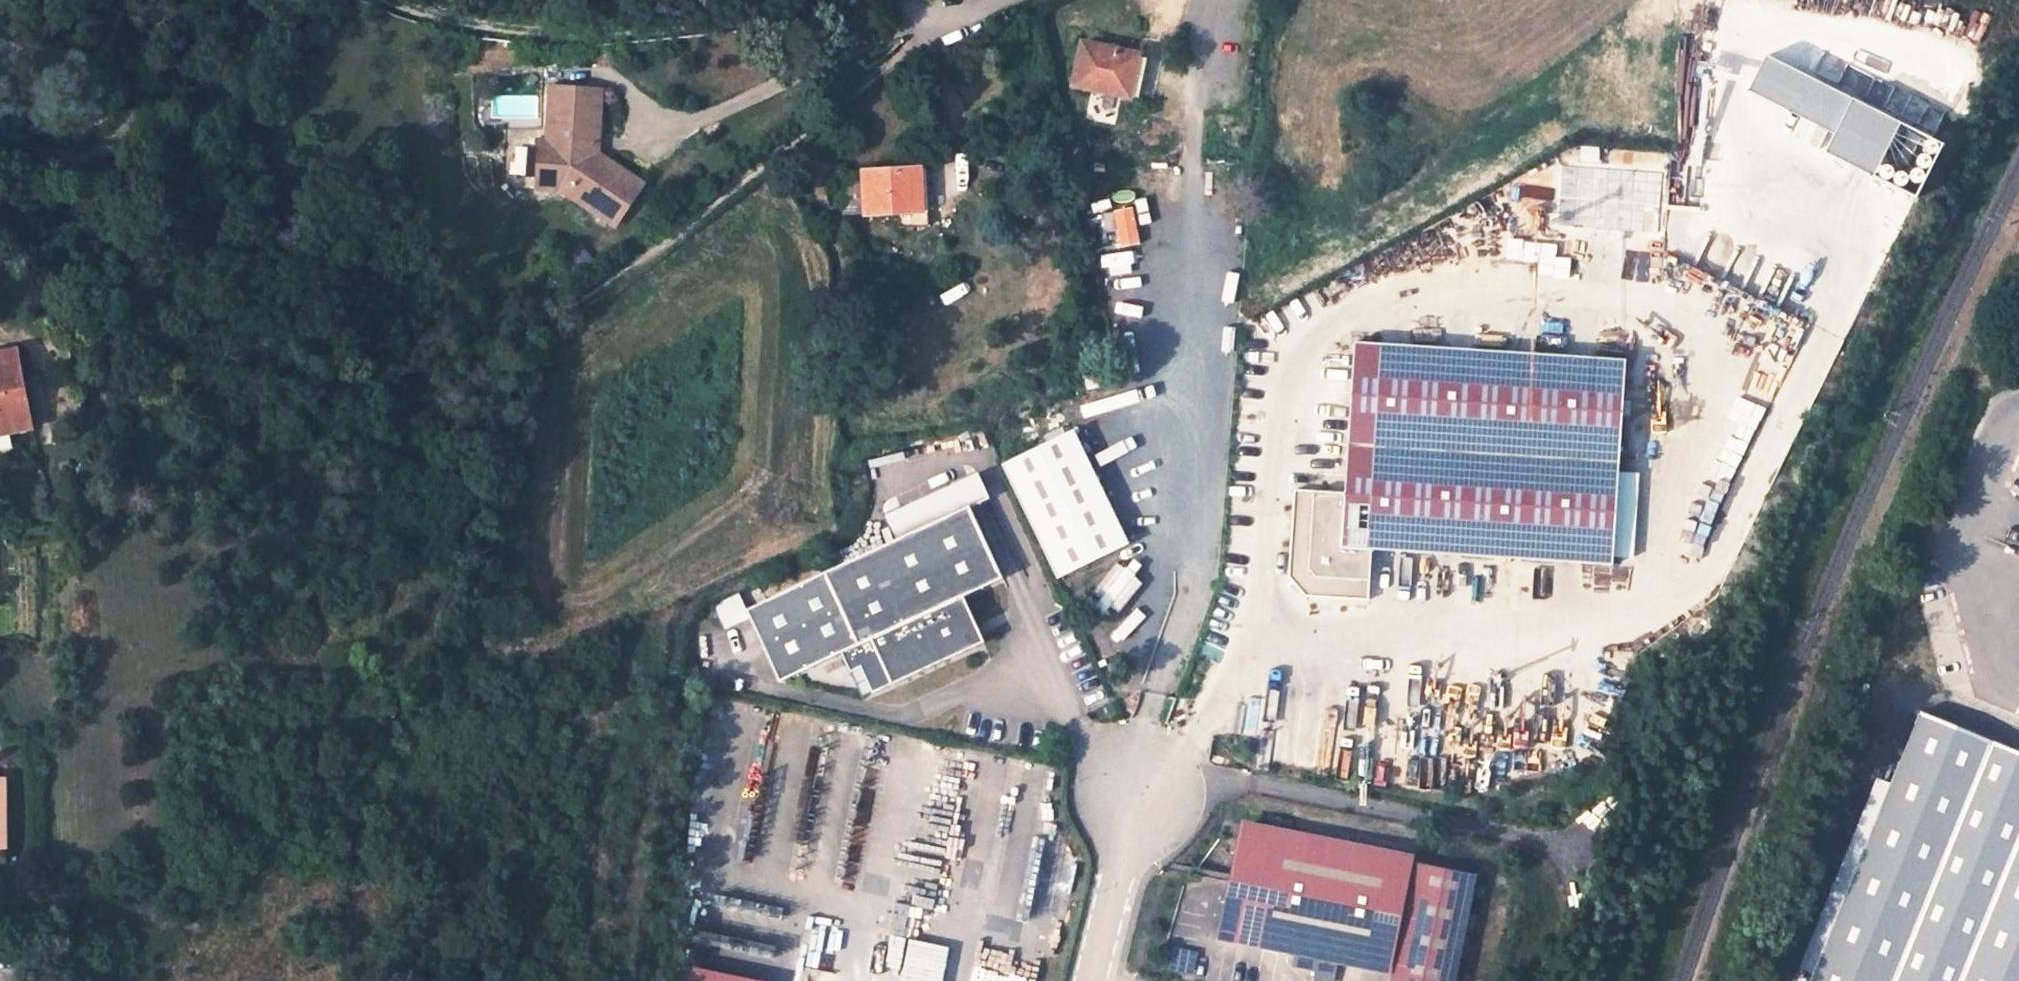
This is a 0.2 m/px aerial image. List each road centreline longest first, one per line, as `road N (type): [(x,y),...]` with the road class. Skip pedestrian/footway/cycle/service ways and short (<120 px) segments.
road 1 (residential): [(1090,980),(1136,794),(1249,783),(1580,849)]
road 2 (track): [(395,0),(444,18),(548,33),(875,10),(936,25)]
road 3 (track): [(546,322),(936,25)]

